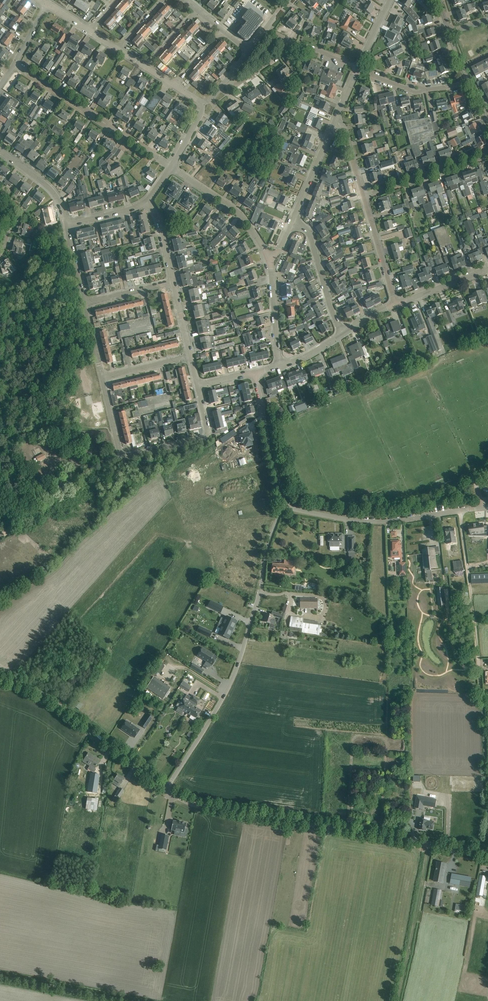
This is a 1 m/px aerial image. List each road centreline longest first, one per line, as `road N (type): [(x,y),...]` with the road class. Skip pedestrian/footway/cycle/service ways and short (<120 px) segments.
road 1 (track): [(486,854),(463,512)]
road 2 (unclassified): [(487,855),(220,811),(167,789)]
road 3 (residential): [(167,789),(237,669),(285,507)]
road 4 (unclassified): [(167,789),(59,705),(0,678)]
road 5 (residential): [(172,167),(15,64)]
road 6 (residential): [(463,512),(381,521),(285,507)]
road 7 (residential): [(123,457),(205,439),(198,385)]
road 8 (residential): [(285,507),(255,372)]
road 9 (residential): [(269,258),(234,209),(172,167)]
road 10 (track): [(0,974),(130,1000)]
road 11 (residential): [(364,197),(487,154)]
road 12 (residential): [(344,333),(309,235),(292,222)]

